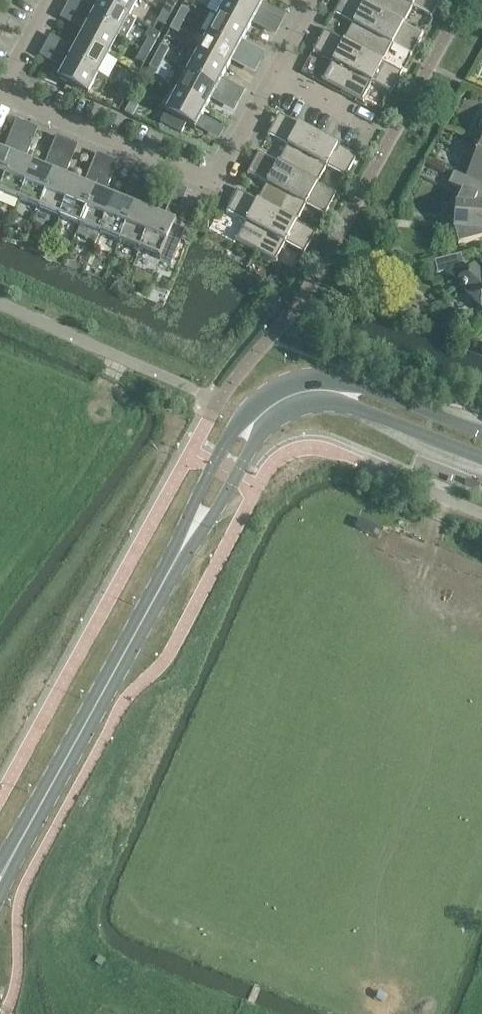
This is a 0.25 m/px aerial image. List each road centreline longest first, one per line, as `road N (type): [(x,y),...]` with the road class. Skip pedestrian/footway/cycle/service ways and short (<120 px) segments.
road 1 (residential): [(316,0),(219,184),(2,91),(50,0)]
road 2 (secondary): [(481,433),(345,380),(291,381),(254,401),(237,421),(180,550)]
road 3 (secondary): [(180,550),(262,429),(301,401),(348,402),(481,455)]
road 4 (secondary): [(0,883),(180,550)]

